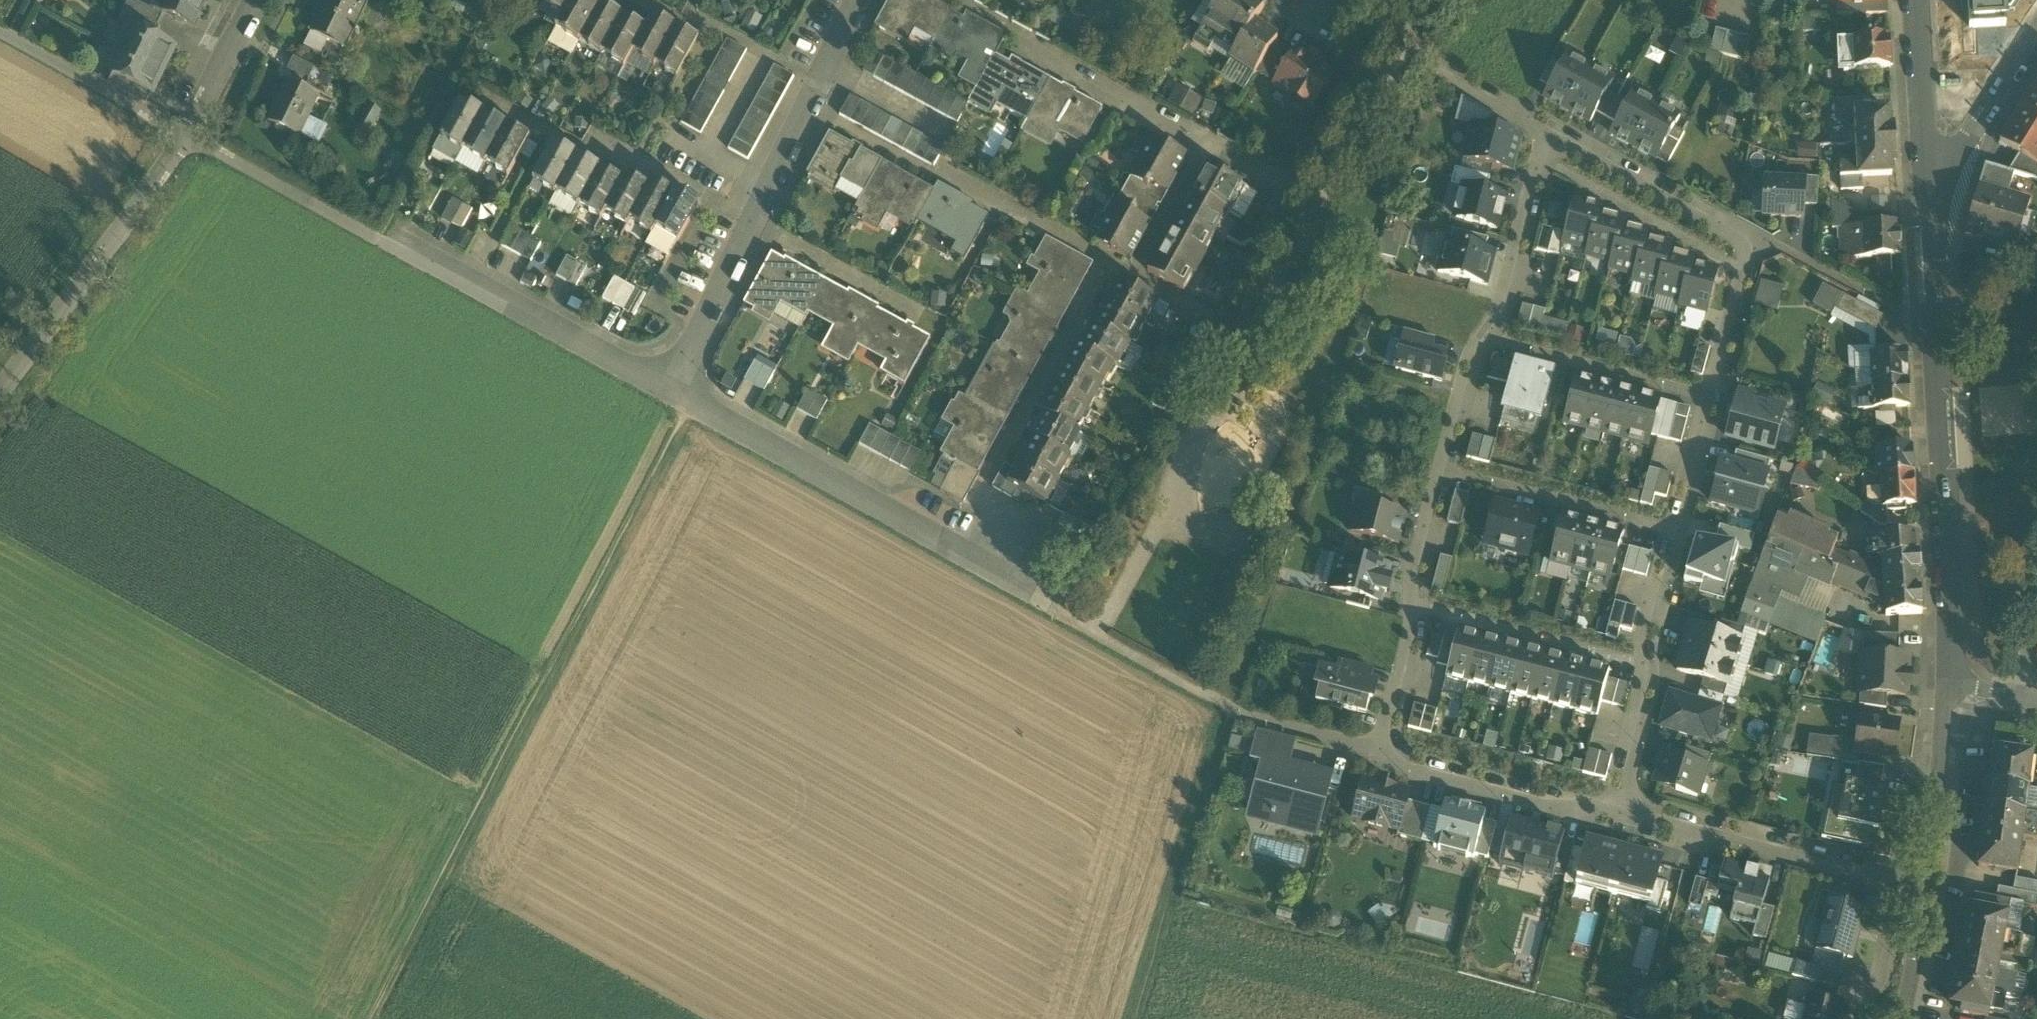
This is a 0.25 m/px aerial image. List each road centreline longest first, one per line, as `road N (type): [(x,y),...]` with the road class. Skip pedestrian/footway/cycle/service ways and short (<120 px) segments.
road 1 (residential): [(1550,125),(1760,246),(1675,530),(1619,821)]
road 2 (track): [(386,1018),(703,416)]
road 3 (residential): [(1376,759),(1443,469),(1470,372),(1501,310),(1550,125)]
road 4 (residential): [(194,138),(663,394)]
road 5 (residential): [(1927,230),(1949,694)]
road 6 (residential): [(663,394),(1056,613)]
road 7 (residential): [(861,0),(663,394)]
road 8 (residential): [(0,397),(194,138)]
road 9 (residential): [(1619,821),(1933,895)]
road 10 (track): [(1138,1018),(1232,713)]
road 11 (residential): [(1376,759),(1619,821)]
road 12 (residential): [(1913,0),(1927,230)]
road 13 (residential): [(0,31),(194,138)]
road 14 (residential): [(2036,54),(1927,230)]
road 15 (residential): [(1949,694),(1933,895)]
road 16 (track): [(1650,1018),(1698,836)]
road 17 (residential): [(194,138),(264,0)]
road 18 (residential): [(1232,713),(1376,759)]
road 19 (residential): [(1933,895),(1908,1018)]

